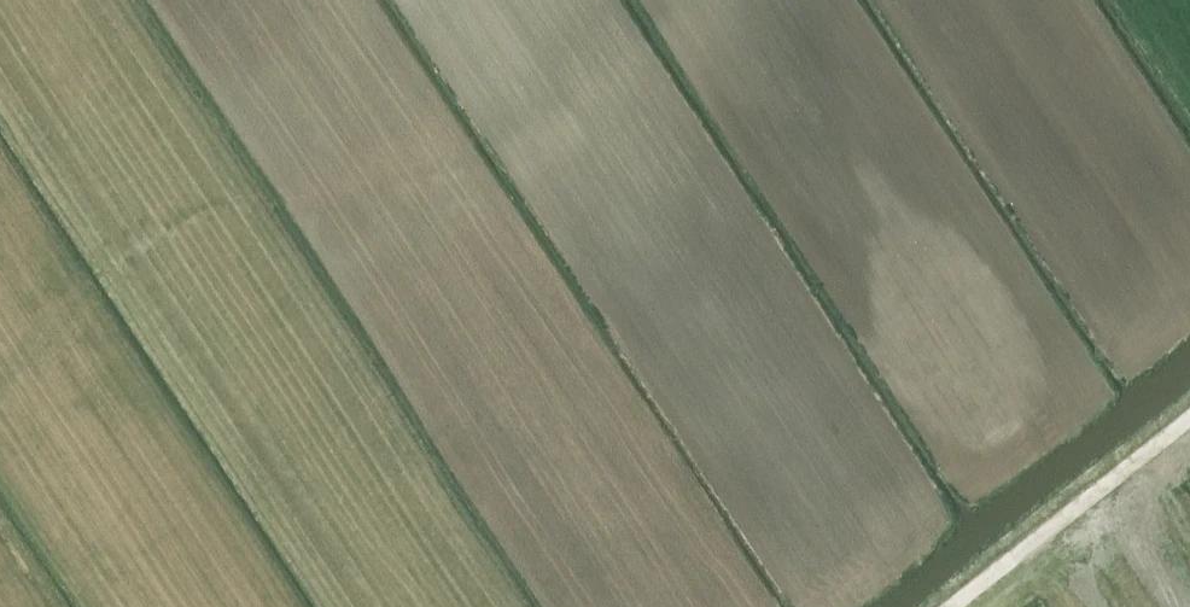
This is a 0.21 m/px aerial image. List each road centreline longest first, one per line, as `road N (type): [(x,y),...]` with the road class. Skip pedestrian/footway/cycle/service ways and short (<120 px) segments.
road 1 (track): [(1189,418),(952,606)]

